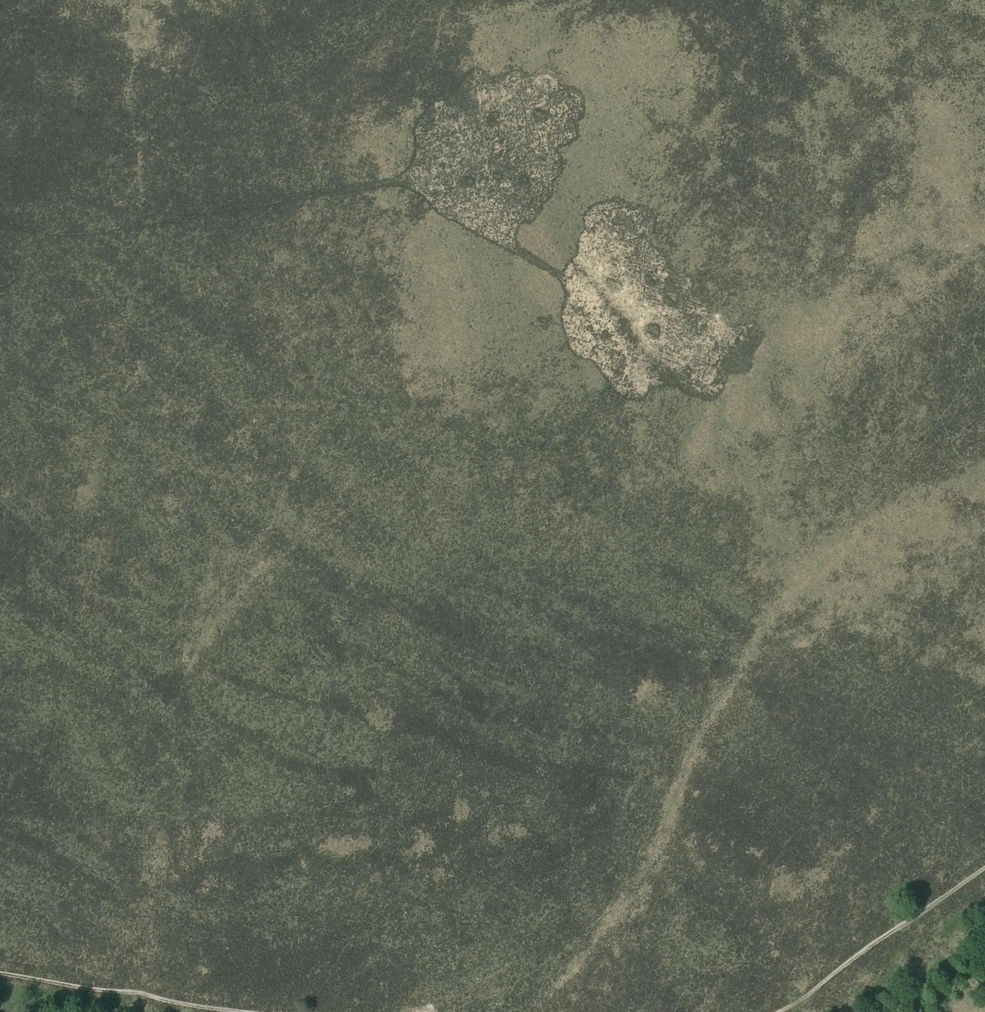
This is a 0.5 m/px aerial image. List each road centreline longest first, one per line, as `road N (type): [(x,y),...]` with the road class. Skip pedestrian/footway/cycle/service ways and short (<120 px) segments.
road 1 (track): [(780,1011),(984,868)]
road 2 (track): [(0,973),(237,1011)]

